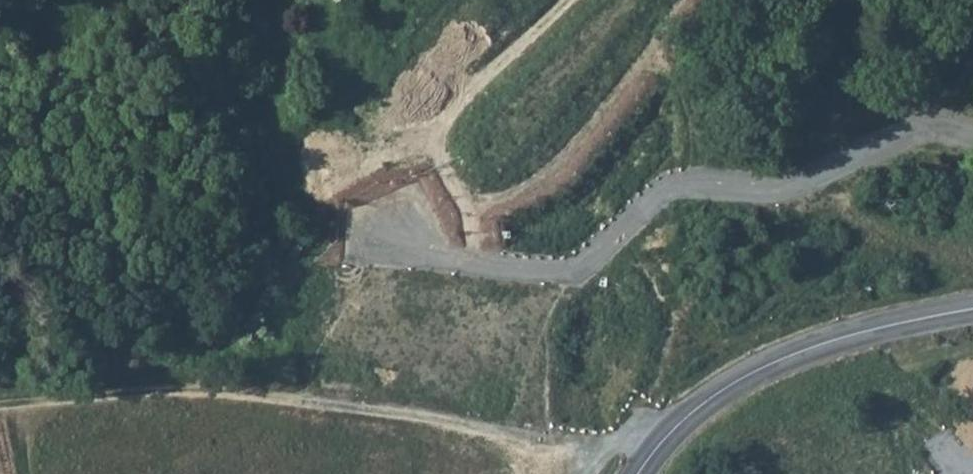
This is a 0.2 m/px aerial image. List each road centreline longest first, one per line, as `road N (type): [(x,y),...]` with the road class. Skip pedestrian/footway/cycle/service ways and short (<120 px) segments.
road 1 (track): [(687,0),(553,173),(464,208),(476,264)]
road 2 (tertiary): [(972,312),(832,340),(757,367),(693,409),(658,444)]
road 3 (unclassified): [(295,398),(601,439)]
road 4 (track): [(0,408),(186,389),(295,398)]

